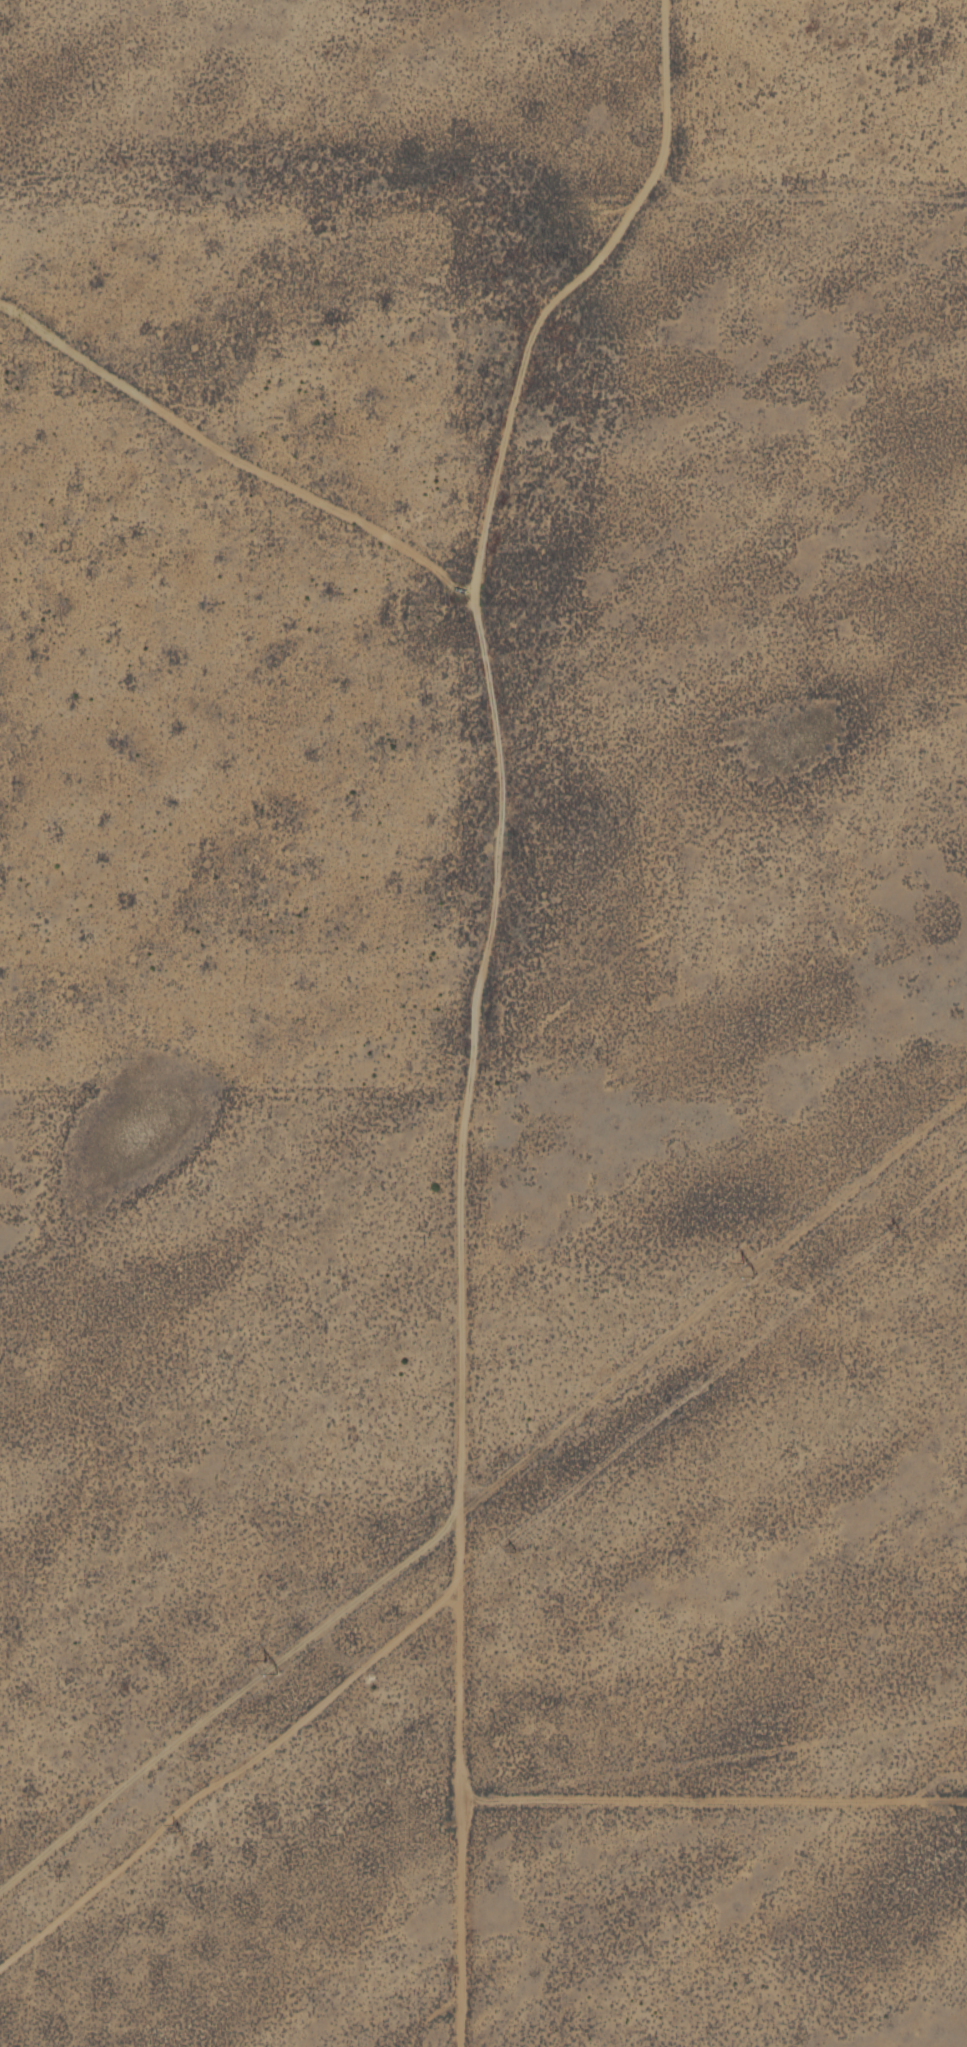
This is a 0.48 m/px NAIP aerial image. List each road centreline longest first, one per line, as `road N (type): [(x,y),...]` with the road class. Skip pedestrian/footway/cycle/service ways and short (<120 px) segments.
road 1 (track): [(520,2046),(541,1733),(552,1166),(521,620),(658,170),(662,0)]

